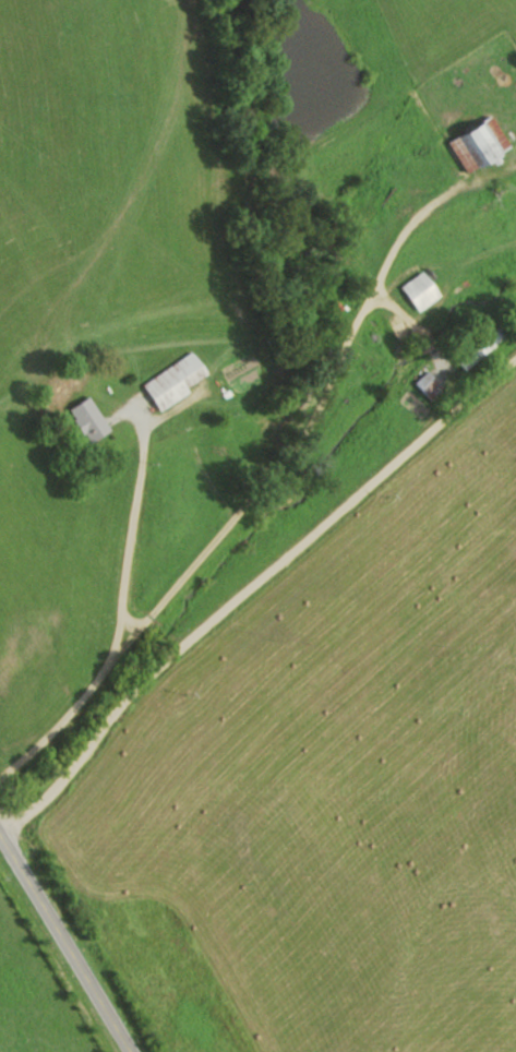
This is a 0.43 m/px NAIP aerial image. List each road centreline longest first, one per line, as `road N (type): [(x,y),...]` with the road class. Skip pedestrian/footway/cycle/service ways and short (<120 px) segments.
road 1 (residential): [(0,776),(85,700),(268,476),(310,418),(395,236),(418,212)]
road 2 (secondary): [(125,1051),(0,847)]

